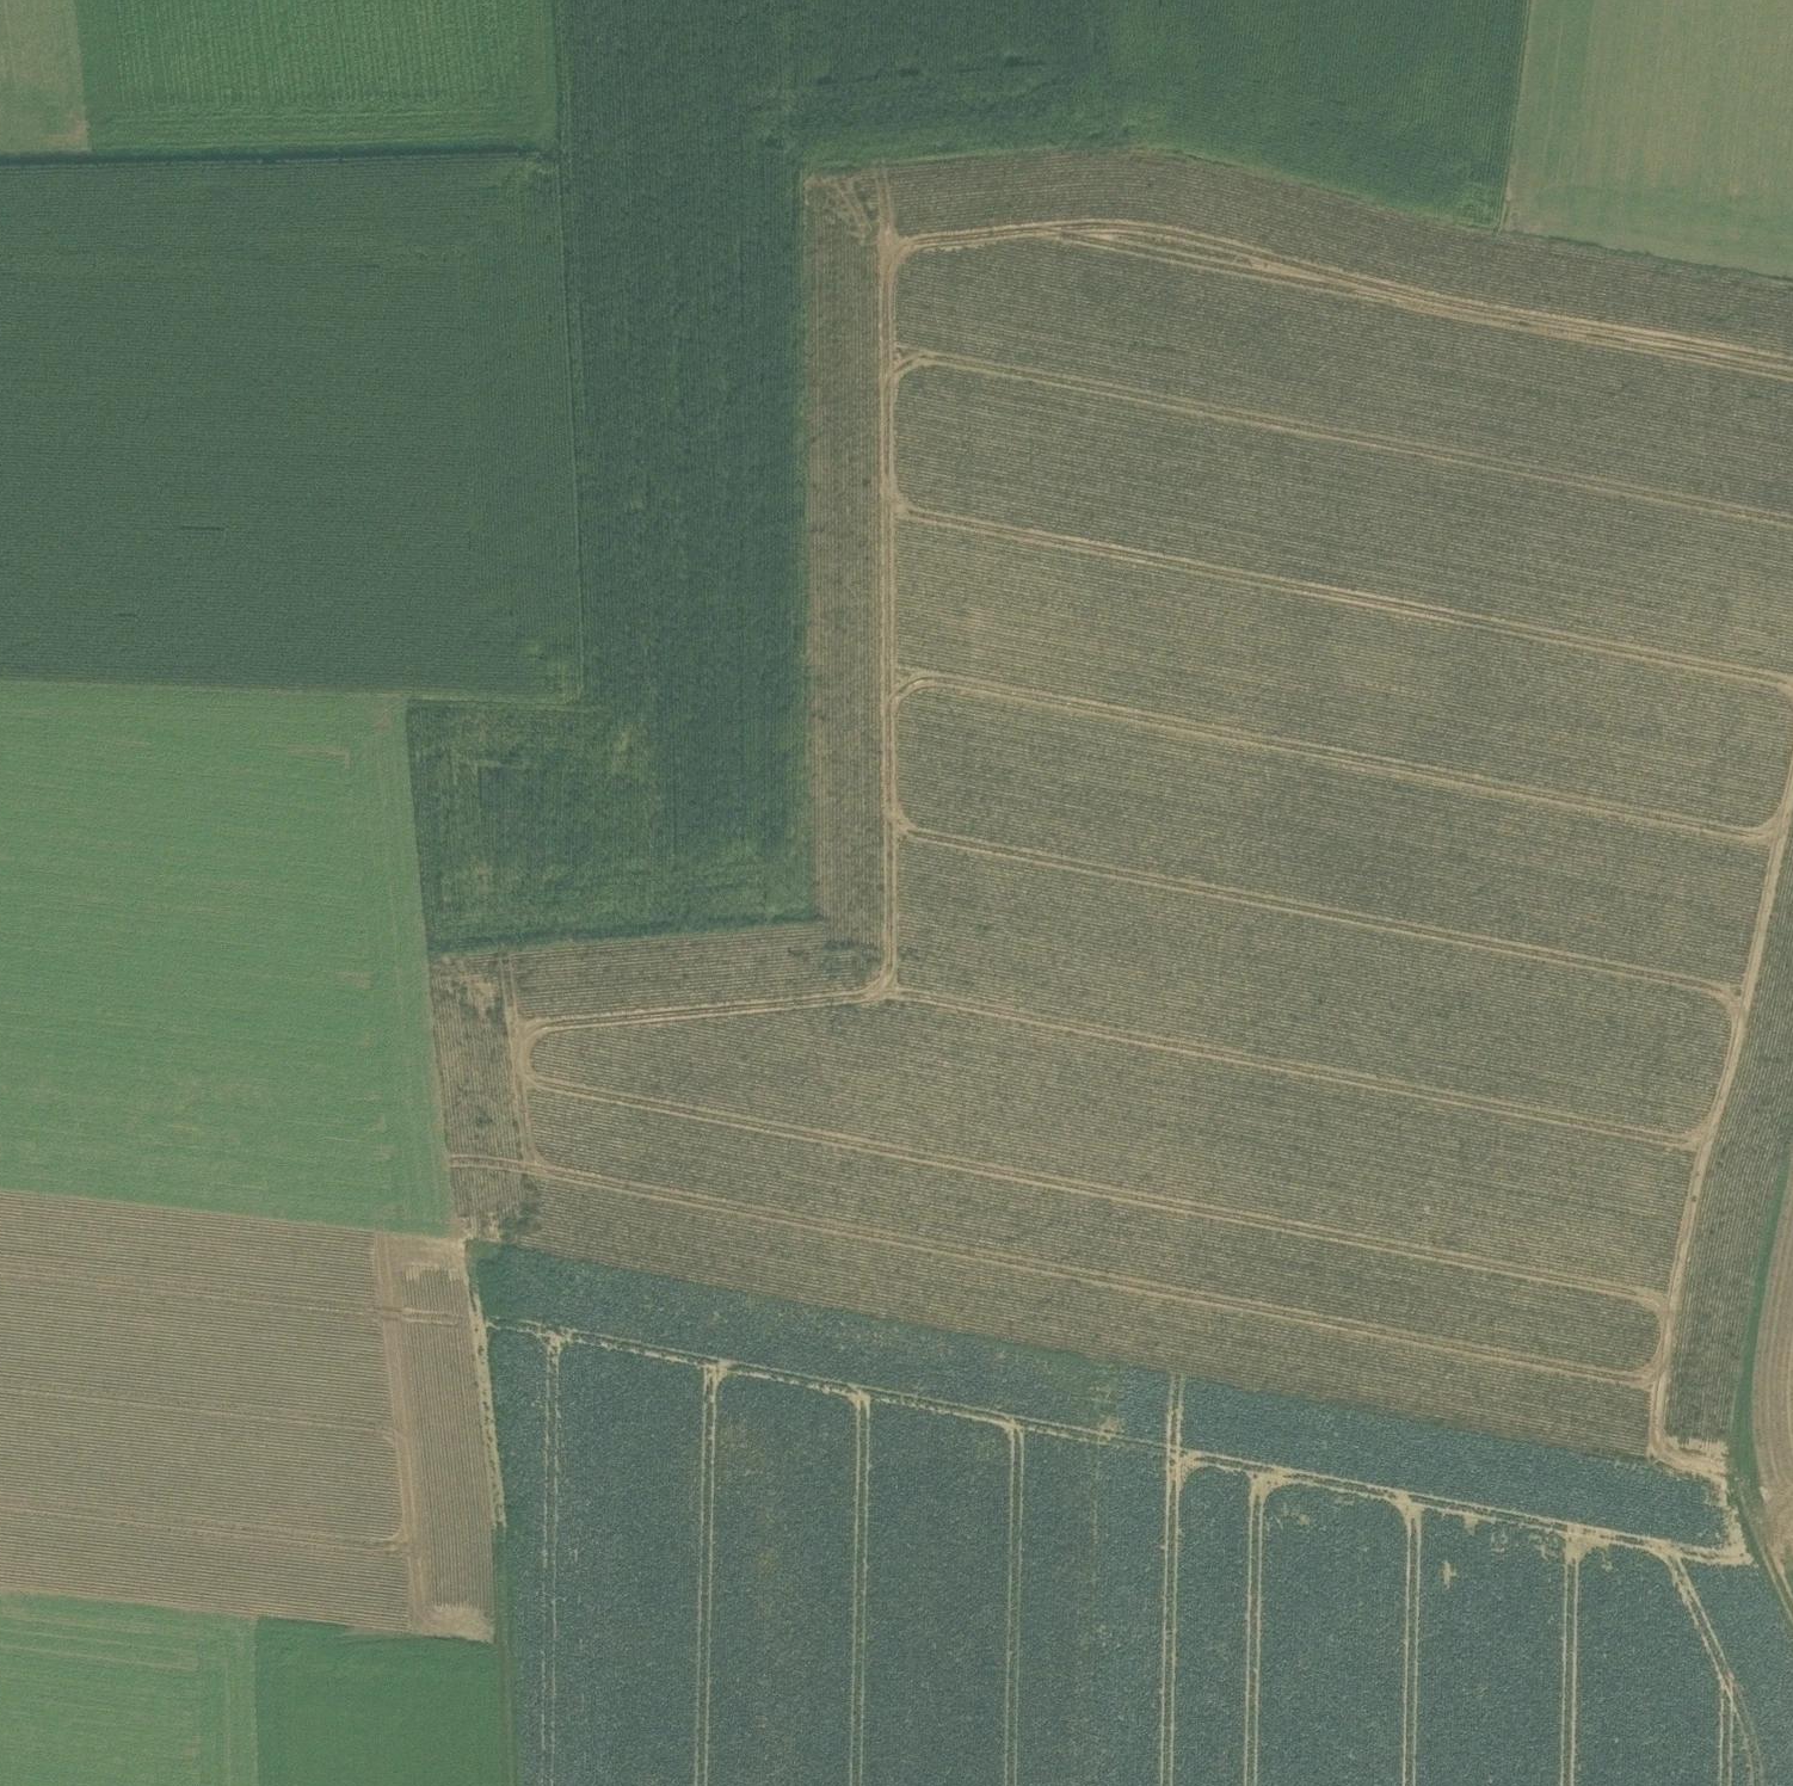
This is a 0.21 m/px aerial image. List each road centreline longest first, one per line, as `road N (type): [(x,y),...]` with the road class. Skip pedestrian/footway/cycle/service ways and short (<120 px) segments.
road 1 (track): [(1792,1606),(1741,1501),(1732,1417),(1792,1113)]

